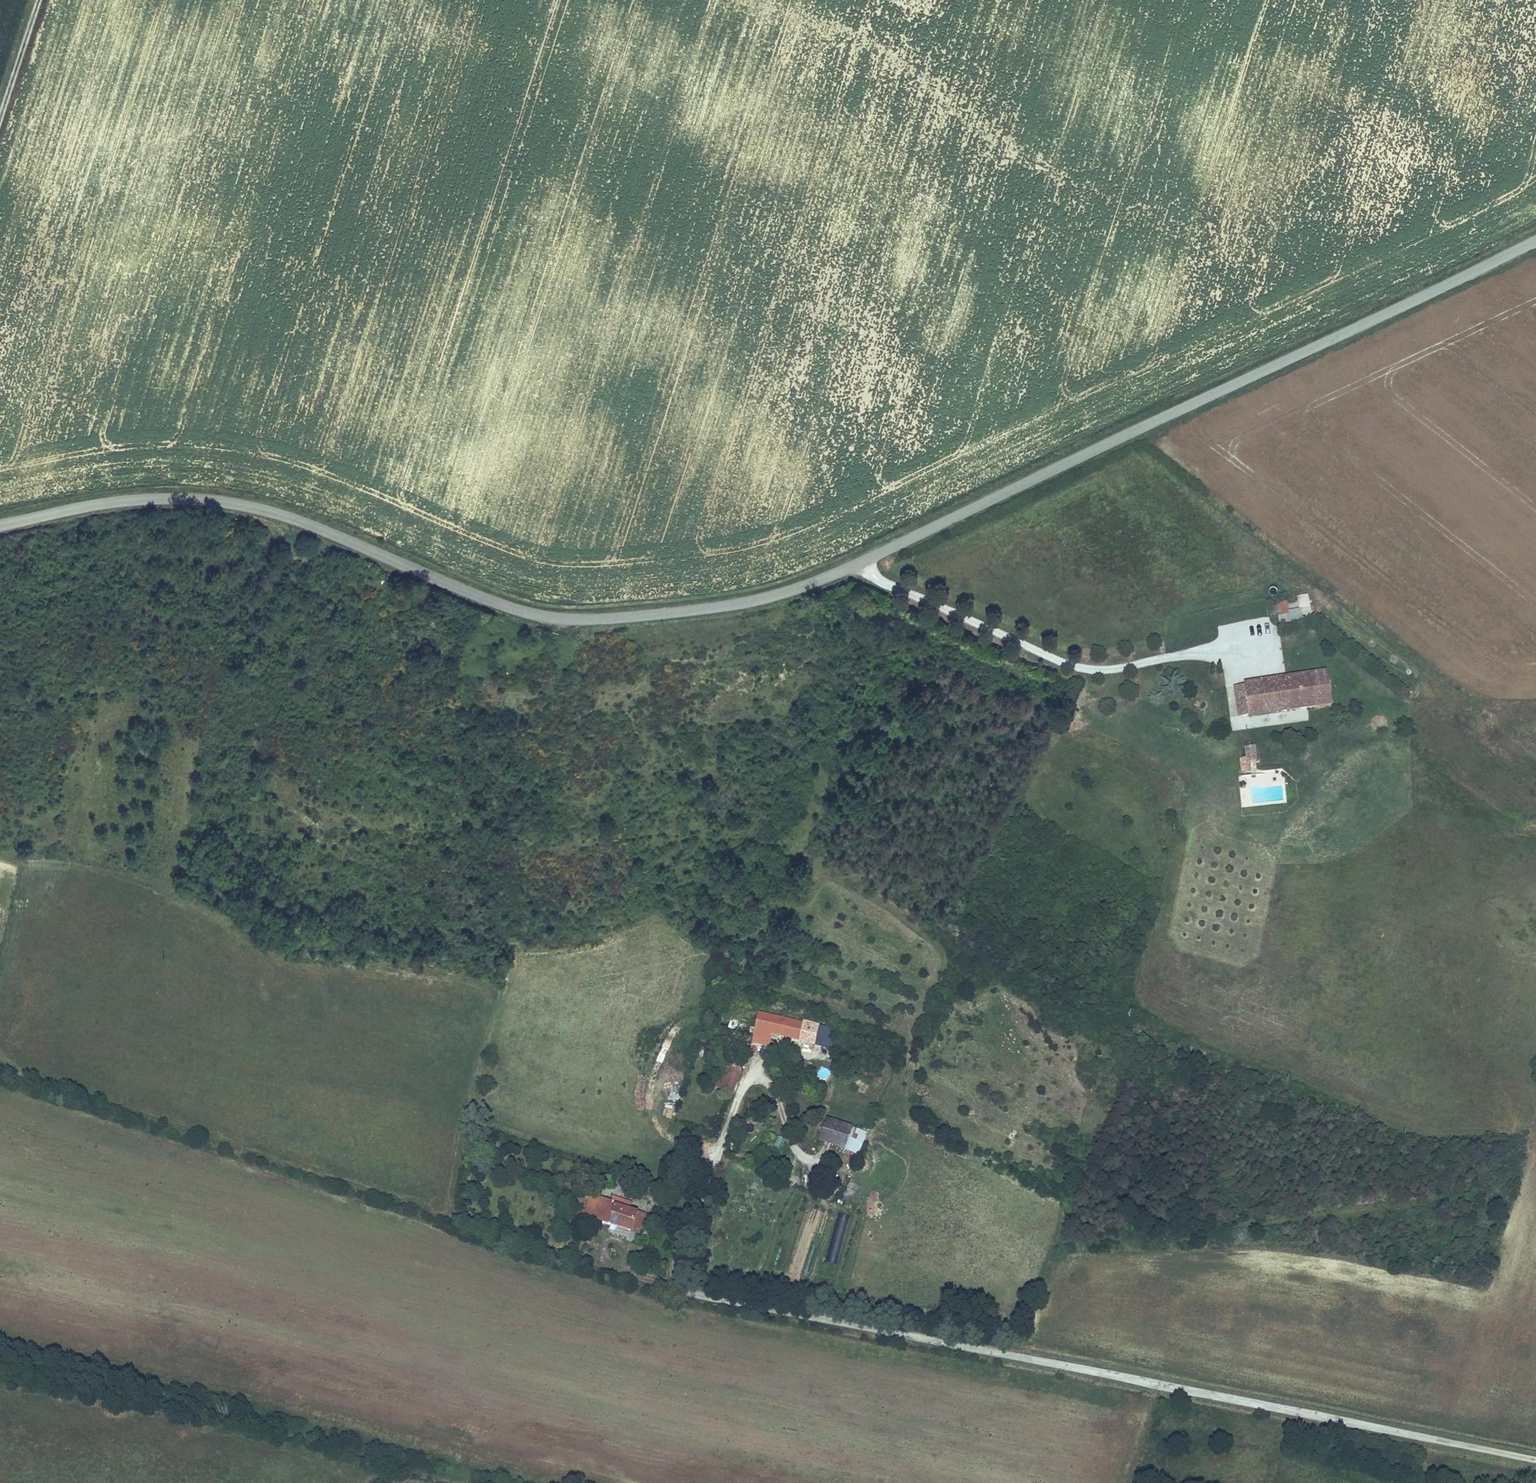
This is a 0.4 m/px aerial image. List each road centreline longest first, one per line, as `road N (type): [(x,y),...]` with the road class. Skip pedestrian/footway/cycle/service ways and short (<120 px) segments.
road 1 (tertiary): [(0,526),(115,501),(216,501),(311,525),(546,618),(734,606),(861,563),(1535,242)]
road 2 (track): [(717,1156),(669,1142),(604,1142),(427,1092),(285,1072),(174,1044),(97,1041),(0,1052)]
road 3 (track): [(0,121),(39,0)]

